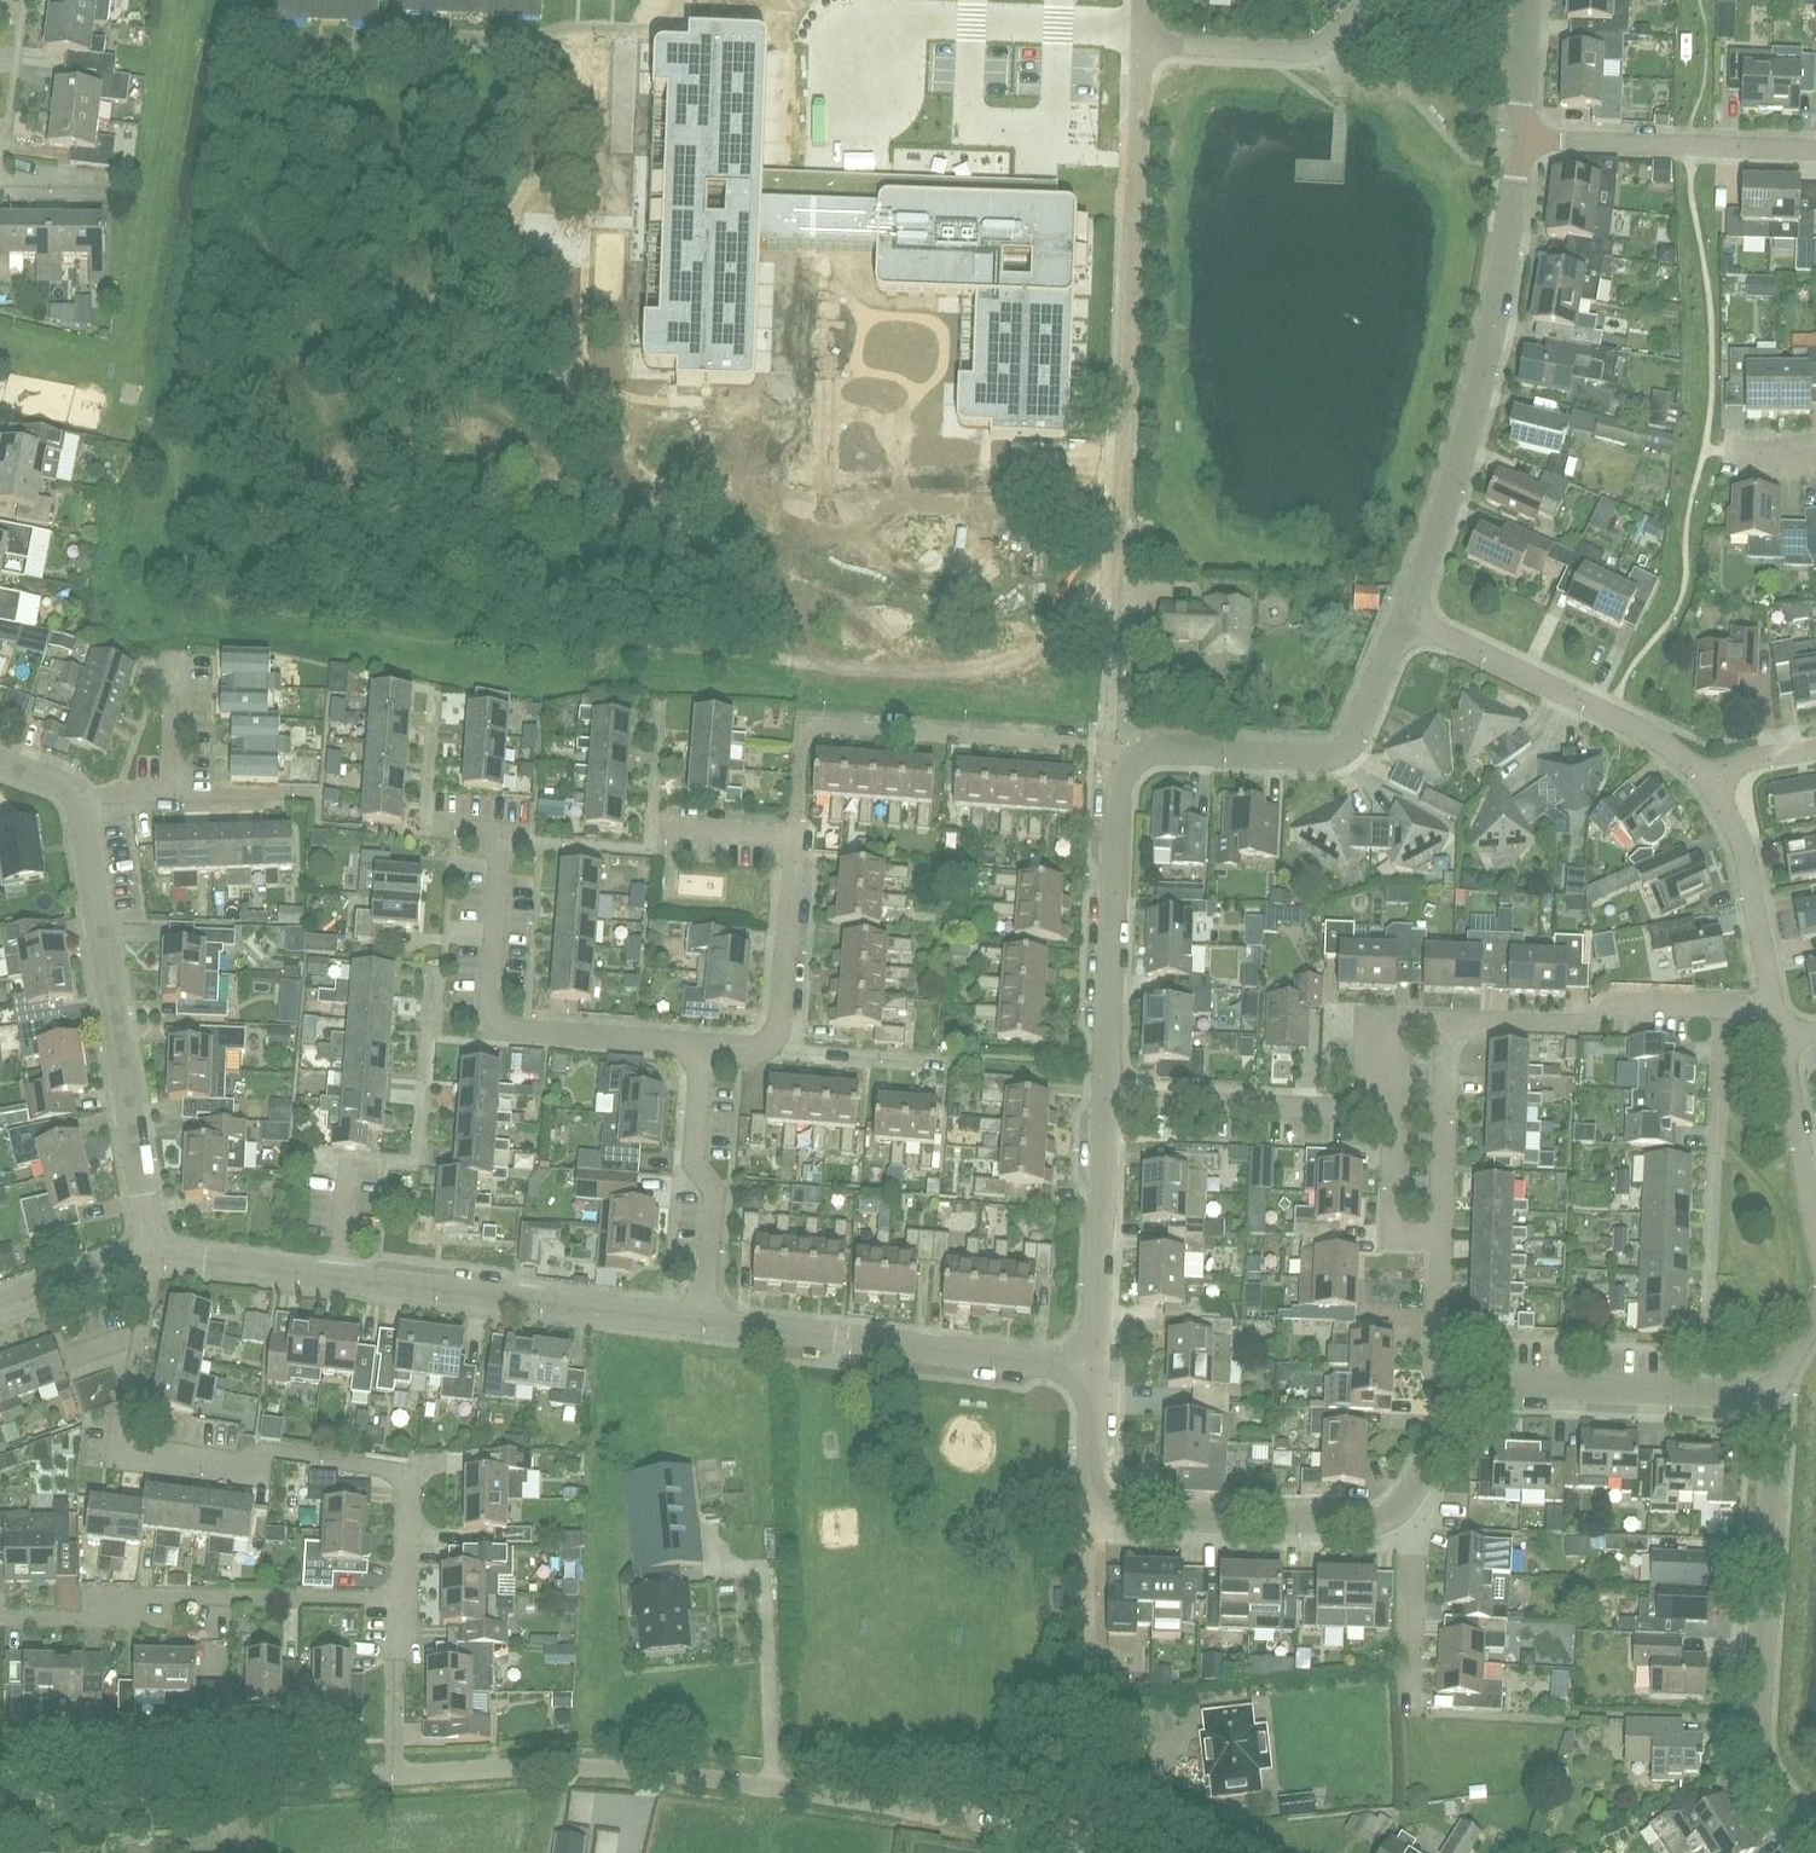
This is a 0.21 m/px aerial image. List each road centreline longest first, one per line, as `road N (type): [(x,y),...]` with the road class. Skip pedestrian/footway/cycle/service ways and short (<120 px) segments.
road 1 (residential): [(1077,1840),(985,1817),(633,1769),(393,1776)]
road 2 (residential): [(406,1597),(403,1473),(279,1450),(237,1467),(148,1454),(126,1437),(154,1257)]
road 3 (residential): [(1115,618),(1146,51)]
road 4 (residential): [(1518,137),(1473,406),(1403,616)]
road 5 (residential): [(154,1257),(76,804),(61,788)]
road 6 (residential): [(1777,1400),(1753,1730),(1759,1768),(1815,1841)]
road 7 (residential): [(299,46),(385,49),(405,35),(536,44),(558,31),(683,34),(684,0)]
road 8 (residential): [(800,836),(812,726),(1112,749)]
road 9 (residential): [(702,1049),(485,1030),(501,838)]
road 10 (residential): [(1106,1503),(1138,1519),(1369,1528),(1408,1499),(1457,1419)]
road 11 (residential): [(406,1597),(170,1596),(78,1618),(0,1617)]
road 12 (residential): [(706,1323),(1099,1369)]
road 13 (residential): [(393,1776),(0,1800)]
road 14 (residential): [(1112,749),(1338,753),(1403,616)]
road 15 (residential): [(340,1279),(706,1323)]
road 16 (unclassified): [(1712,786),(1661,743),(1403,616)]
road 17 (residential): [(1108,1102),(1112,749)]
road 18 (residential): [(1077,1840),(1091,1795),(1095,1531),(1106,1503)]
road 19 (residential): [(1457,1419),(1495,1390),(1777,1400)]
road 20 (residential): [(1454,1019),(1617,1020),(1625,1003),(1770,1004)]
road 21 (unclassified): [(1815,149),(1518,137)]
road 22 (residential): [(1390,1115),(1108,1102)]
road 23 (residential): [(706,1323),(714,1193),(693,1164),(702,1049)]
road 24 (residential): [(1099,1369),(1108,1102)]
road 25 (residential): [(1146,51),(1308,52),(1342,36),(1383,0)]
road 26 (unclassified): [(1770,1004),(1744,844),(1712,786)]
road 27 (residential): [(1443,1240),(1454,1019)]
road 28 (residential): [(774,1055),(800,836)]
road 29 (residential): [(1815,1228),(1778,1041)]
road 30 (residential): [(154,1257),(340,1279)]
road 31 (residential): [(1457,1419),(1438,1364),(1443,1240)]
road 32 (residential): [(393,1776),(406,1597)]
road 33 (residential): [(1443,1240),(1387,1237),(1390,1115)]
road 34 (residential): [(0,1308),(154,1257)]
road 35 (residential): [(1390,1115),(1393,1018),(1454,1019)]
road 36 (residential): [(927,1068),(774,1055)]
road 37 (residential): [(800,836),(653,824)]
road 38 (residential): [(1528,0),(1518,137)]
road 39 (residential): [(1106,1503),(1098,1484),(1099,1369)]
road 40 (residential): [(170,791),(171,656)]
road 41 (residential): [(340,1279),(348,1157)]

